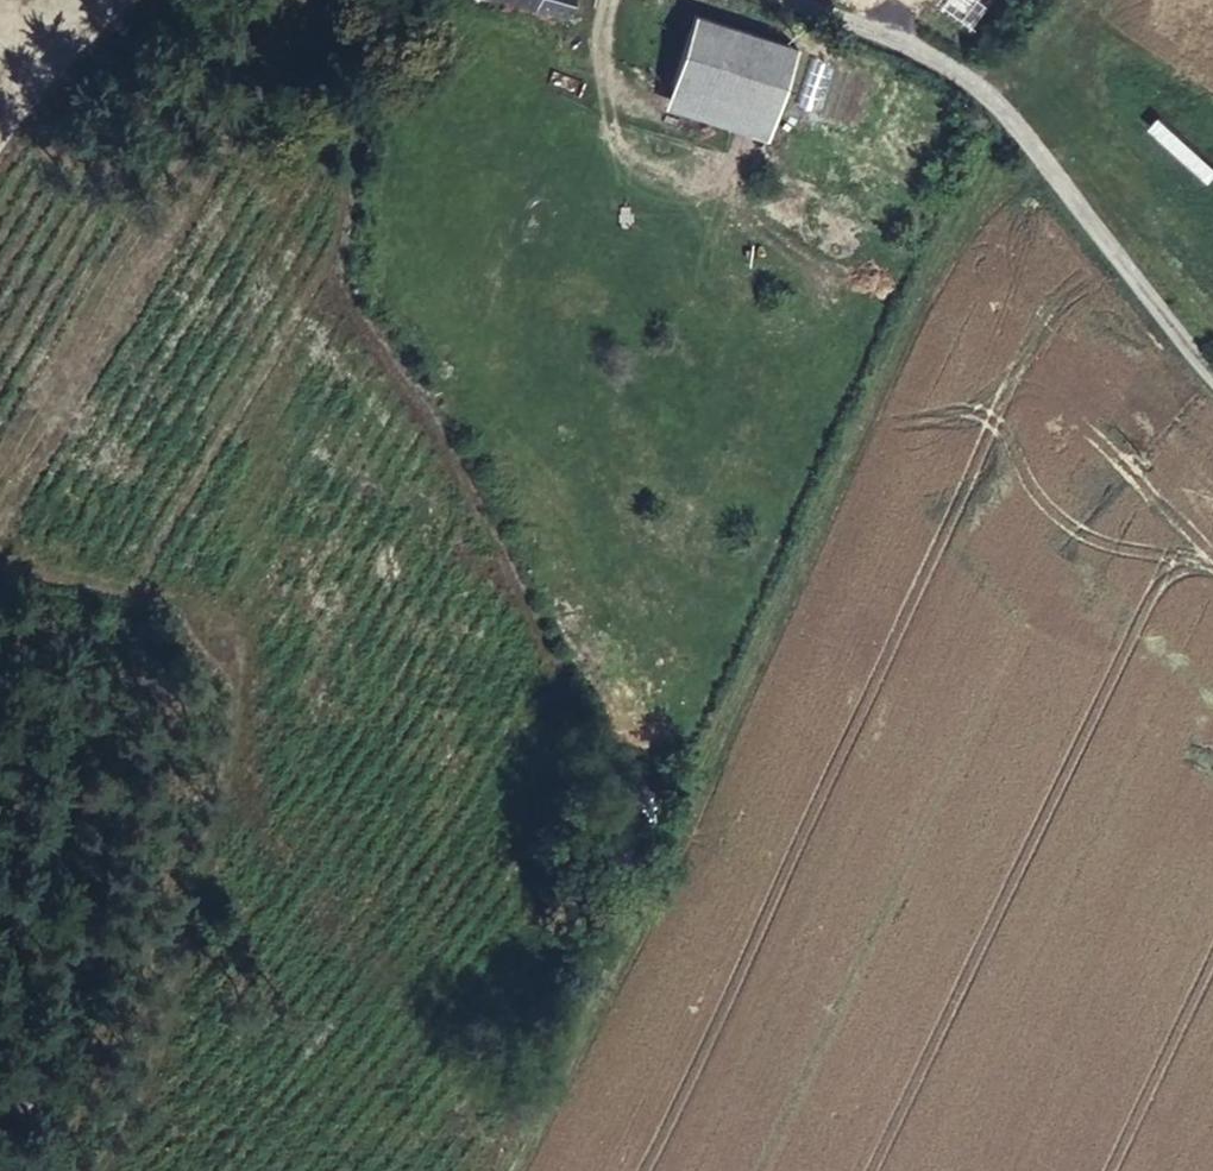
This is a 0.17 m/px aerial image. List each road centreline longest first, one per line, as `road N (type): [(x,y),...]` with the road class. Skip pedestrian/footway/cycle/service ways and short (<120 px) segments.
road 1 (unclassified): [(787,0),(897,39),(966,82),(1212,375)]
road 2 (track): [(0,157),(150,0)]

